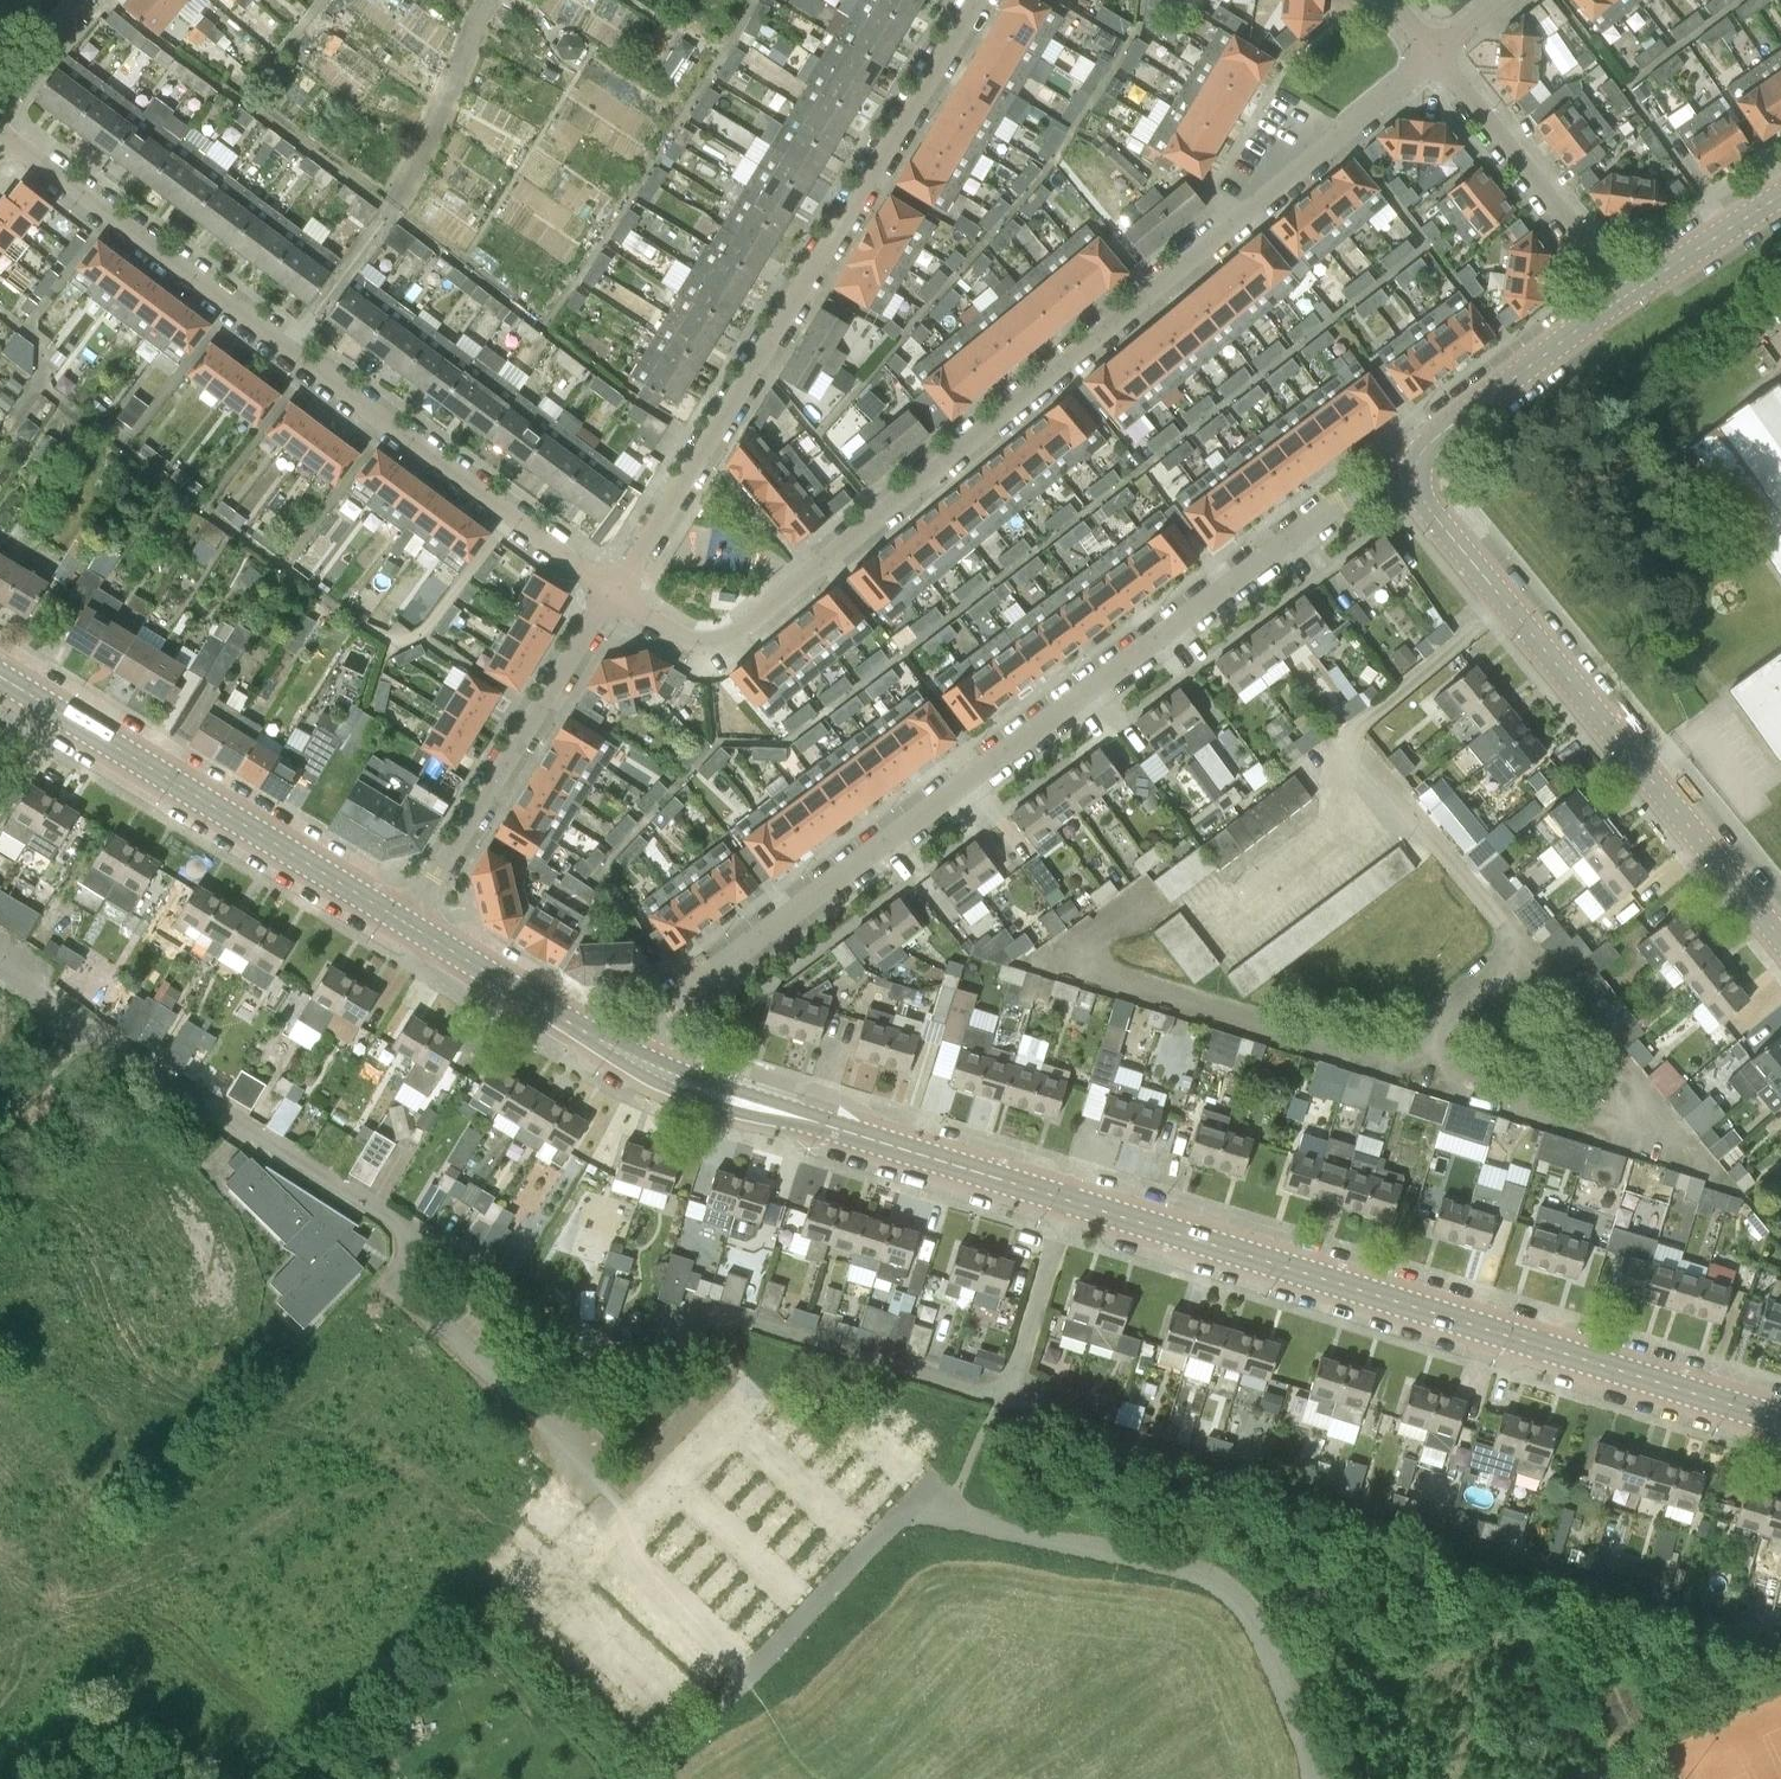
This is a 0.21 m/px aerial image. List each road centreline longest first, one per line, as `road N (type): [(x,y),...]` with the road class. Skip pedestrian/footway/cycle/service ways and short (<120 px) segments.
road 1 (residential): [(613,595),(688,643),(730,639),(1439,55)]
road 2 (residential): [(616,1050),(1348,496),(1413,472)]
road 3 (unclassified): [(1780,1646),(1001,1394)]
road 4 (tertiary): [(1780,1420),(1064,1201)]
road 5 (residential): [(613,595),(980,0)]
road 6 (unclassified): [(506,1291),(89,1021),(0,953)]
road 7 (unclassified): [(1780,934),(1423,500),(1413,472)]
road 8 (unclassified): [(1318,1778),(1252,1608),(1229,1580),(920,1492)]
road 9 (unclassified): [(1001,1394),(729,1317),(692,1317),(629,1349),(603,1349),(511,1294)]
road 10 (tertiary): [(1064,1201),(711,1092),(616,1050)]
road 11 (tertiary): [(407,923),(53,705)]
road 12 (residential): [(613,595),(292,347)]
road 13 (unclassified): [(646,1778),(920,1492)]
road 14 (residential): [(407,923),(613,595)]
road 15 (residential): [(292,347),(5,133)]
road 16 (unclassified): [(1638,303),(1570,207),(1439,55)]
road 17 (residential): [(1413,472),(1432,440),(1638,303)]
road 18 (tertiary): [(616,1050),(407,923)]
road 19 (unclassified): [(1001,1394),(1064,1201)]
road 20 (residential): [(1638,303),(1780,206)]
road 21 (residential): [(292,347),(382,216)]
road 22 (residential): [(0,97),(81,0)]

